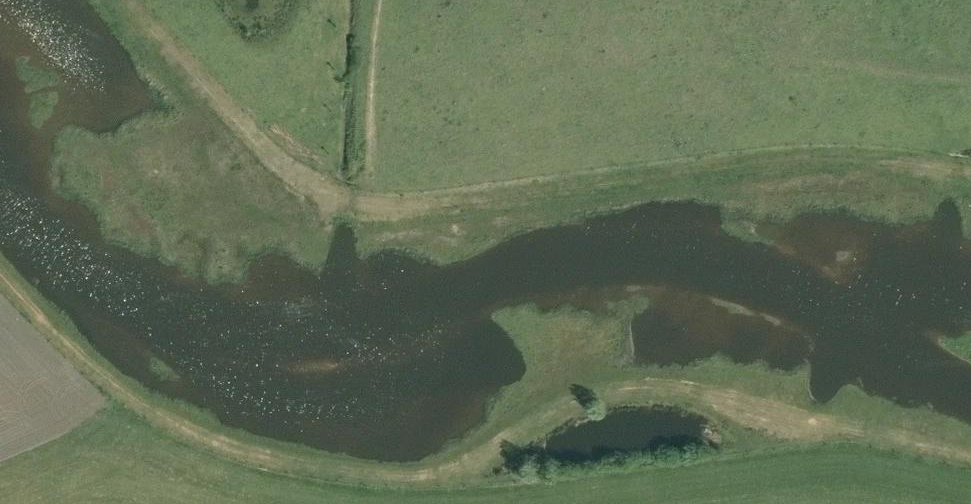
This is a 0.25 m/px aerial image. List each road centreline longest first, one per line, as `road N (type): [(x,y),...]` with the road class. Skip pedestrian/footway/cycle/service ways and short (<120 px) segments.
road 1 (track): [(970,456),(650,383),(576,400),(451,472),(350,474),(178,429),(0,277)]
road 2 (track): [(132,0),(290,173),(349,207),(415,223),(740,163),(970,168)]

